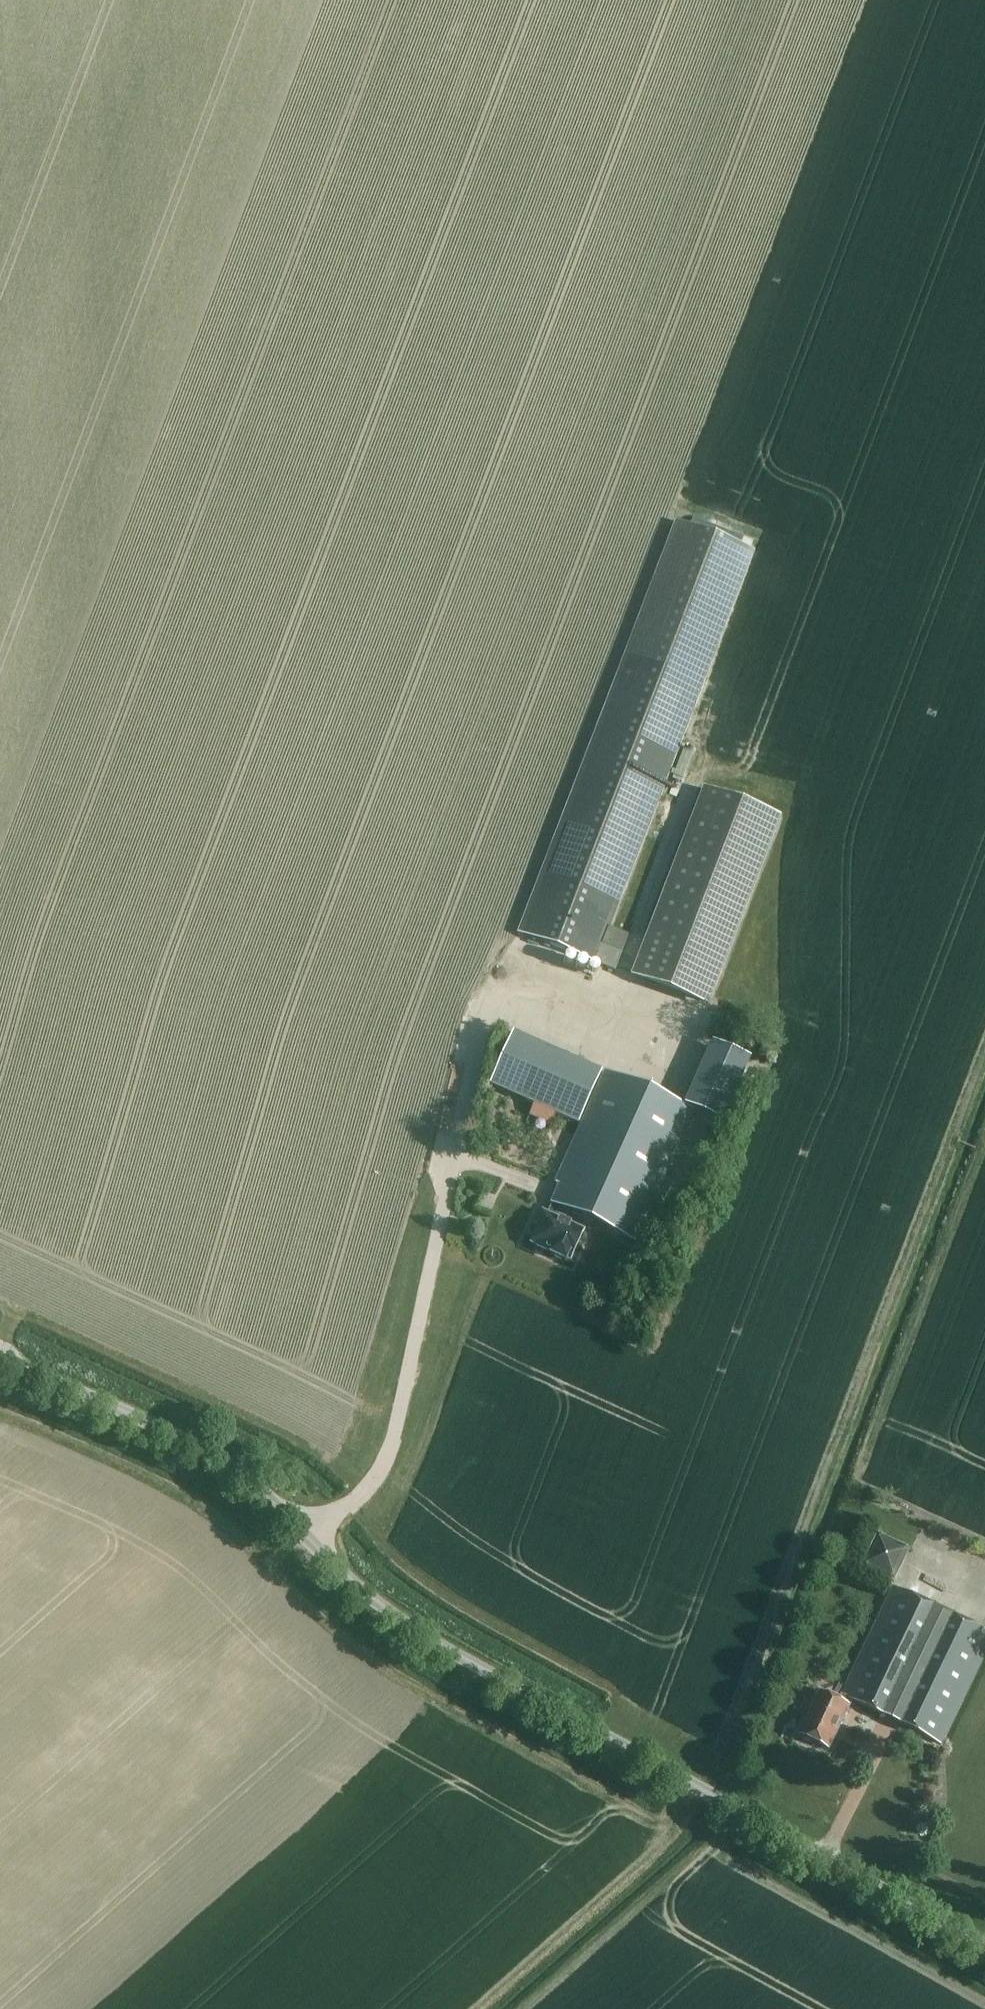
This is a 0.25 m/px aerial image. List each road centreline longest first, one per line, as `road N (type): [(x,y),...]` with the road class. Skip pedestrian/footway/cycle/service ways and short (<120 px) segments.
road 1 (unclassified): [(984,1944),(393,1616),(260,1490),(203,1448),(0,1352)]

